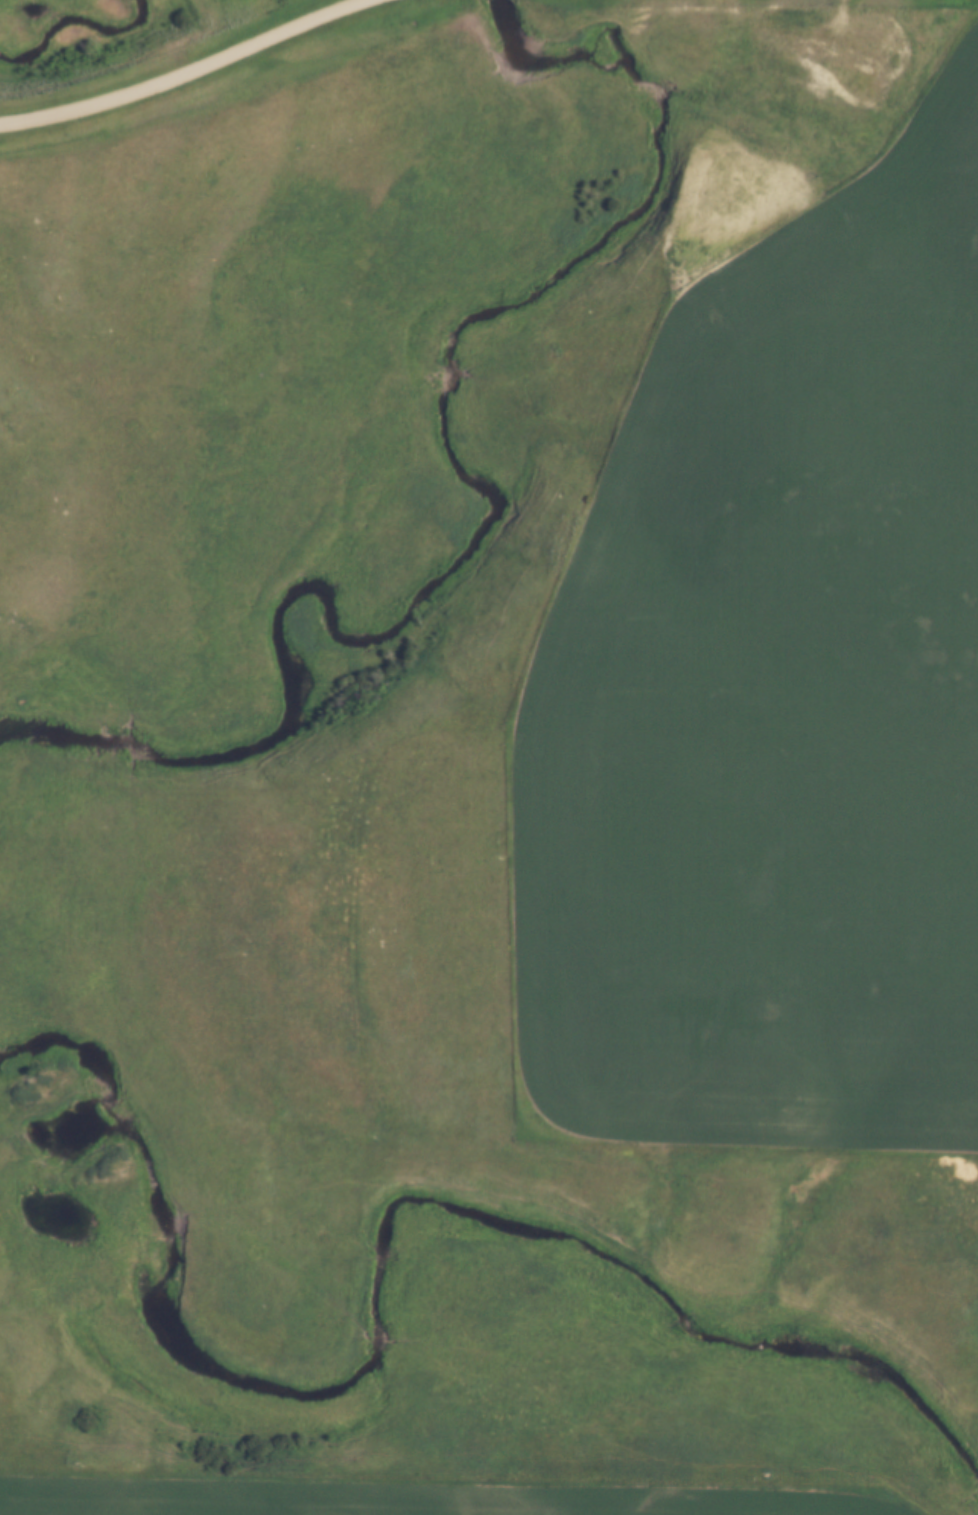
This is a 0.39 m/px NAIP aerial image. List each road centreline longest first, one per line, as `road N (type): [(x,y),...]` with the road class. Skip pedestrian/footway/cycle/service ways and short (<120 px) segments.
road 1 (residential): [(365,0),(117,99),(0,124)]

